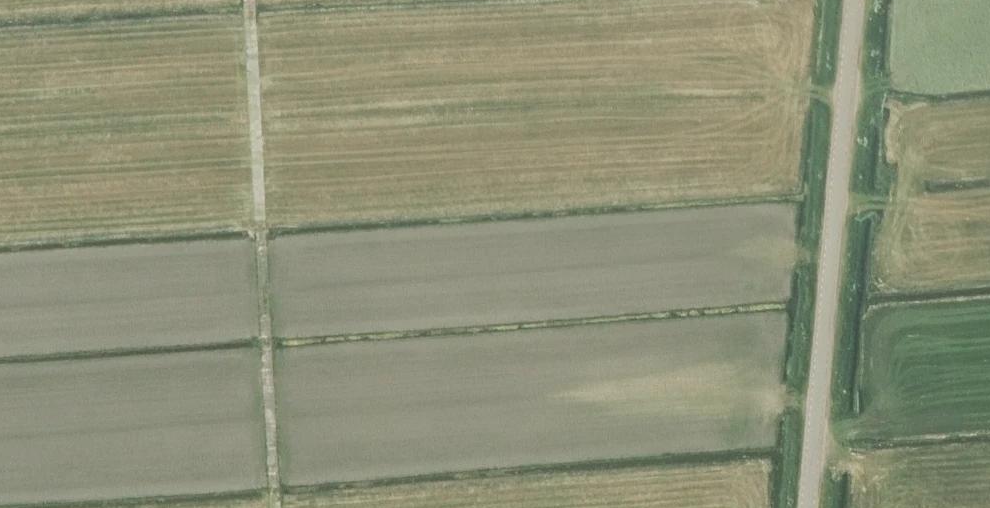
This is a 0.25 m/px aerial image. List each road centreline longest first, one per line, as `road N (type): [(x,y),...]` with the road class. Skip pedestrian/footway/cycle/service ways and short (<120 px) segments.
road 1 (unclassified): [(809,507),(858,0)]
road 2 (track): [(276,507),(250,0)]

